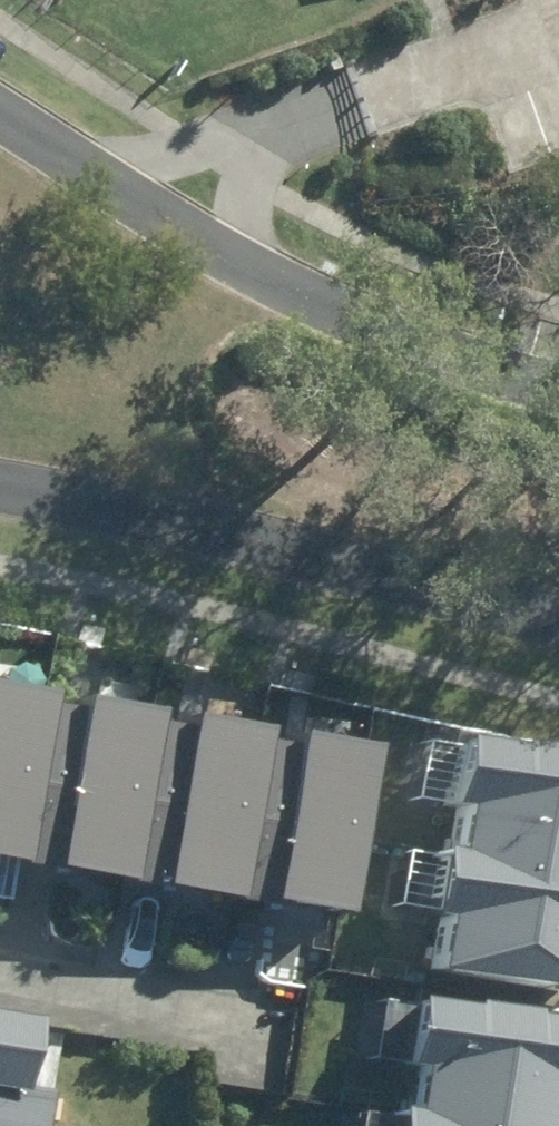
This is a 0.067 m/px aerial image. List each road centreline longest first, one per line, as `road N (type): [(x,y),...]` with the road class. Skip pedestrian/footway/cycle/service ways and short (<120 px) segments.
road 1 (residential): [(0,123),(332,316),(558,383)]
road 2 (residential): [(558,626),(0,505)]

